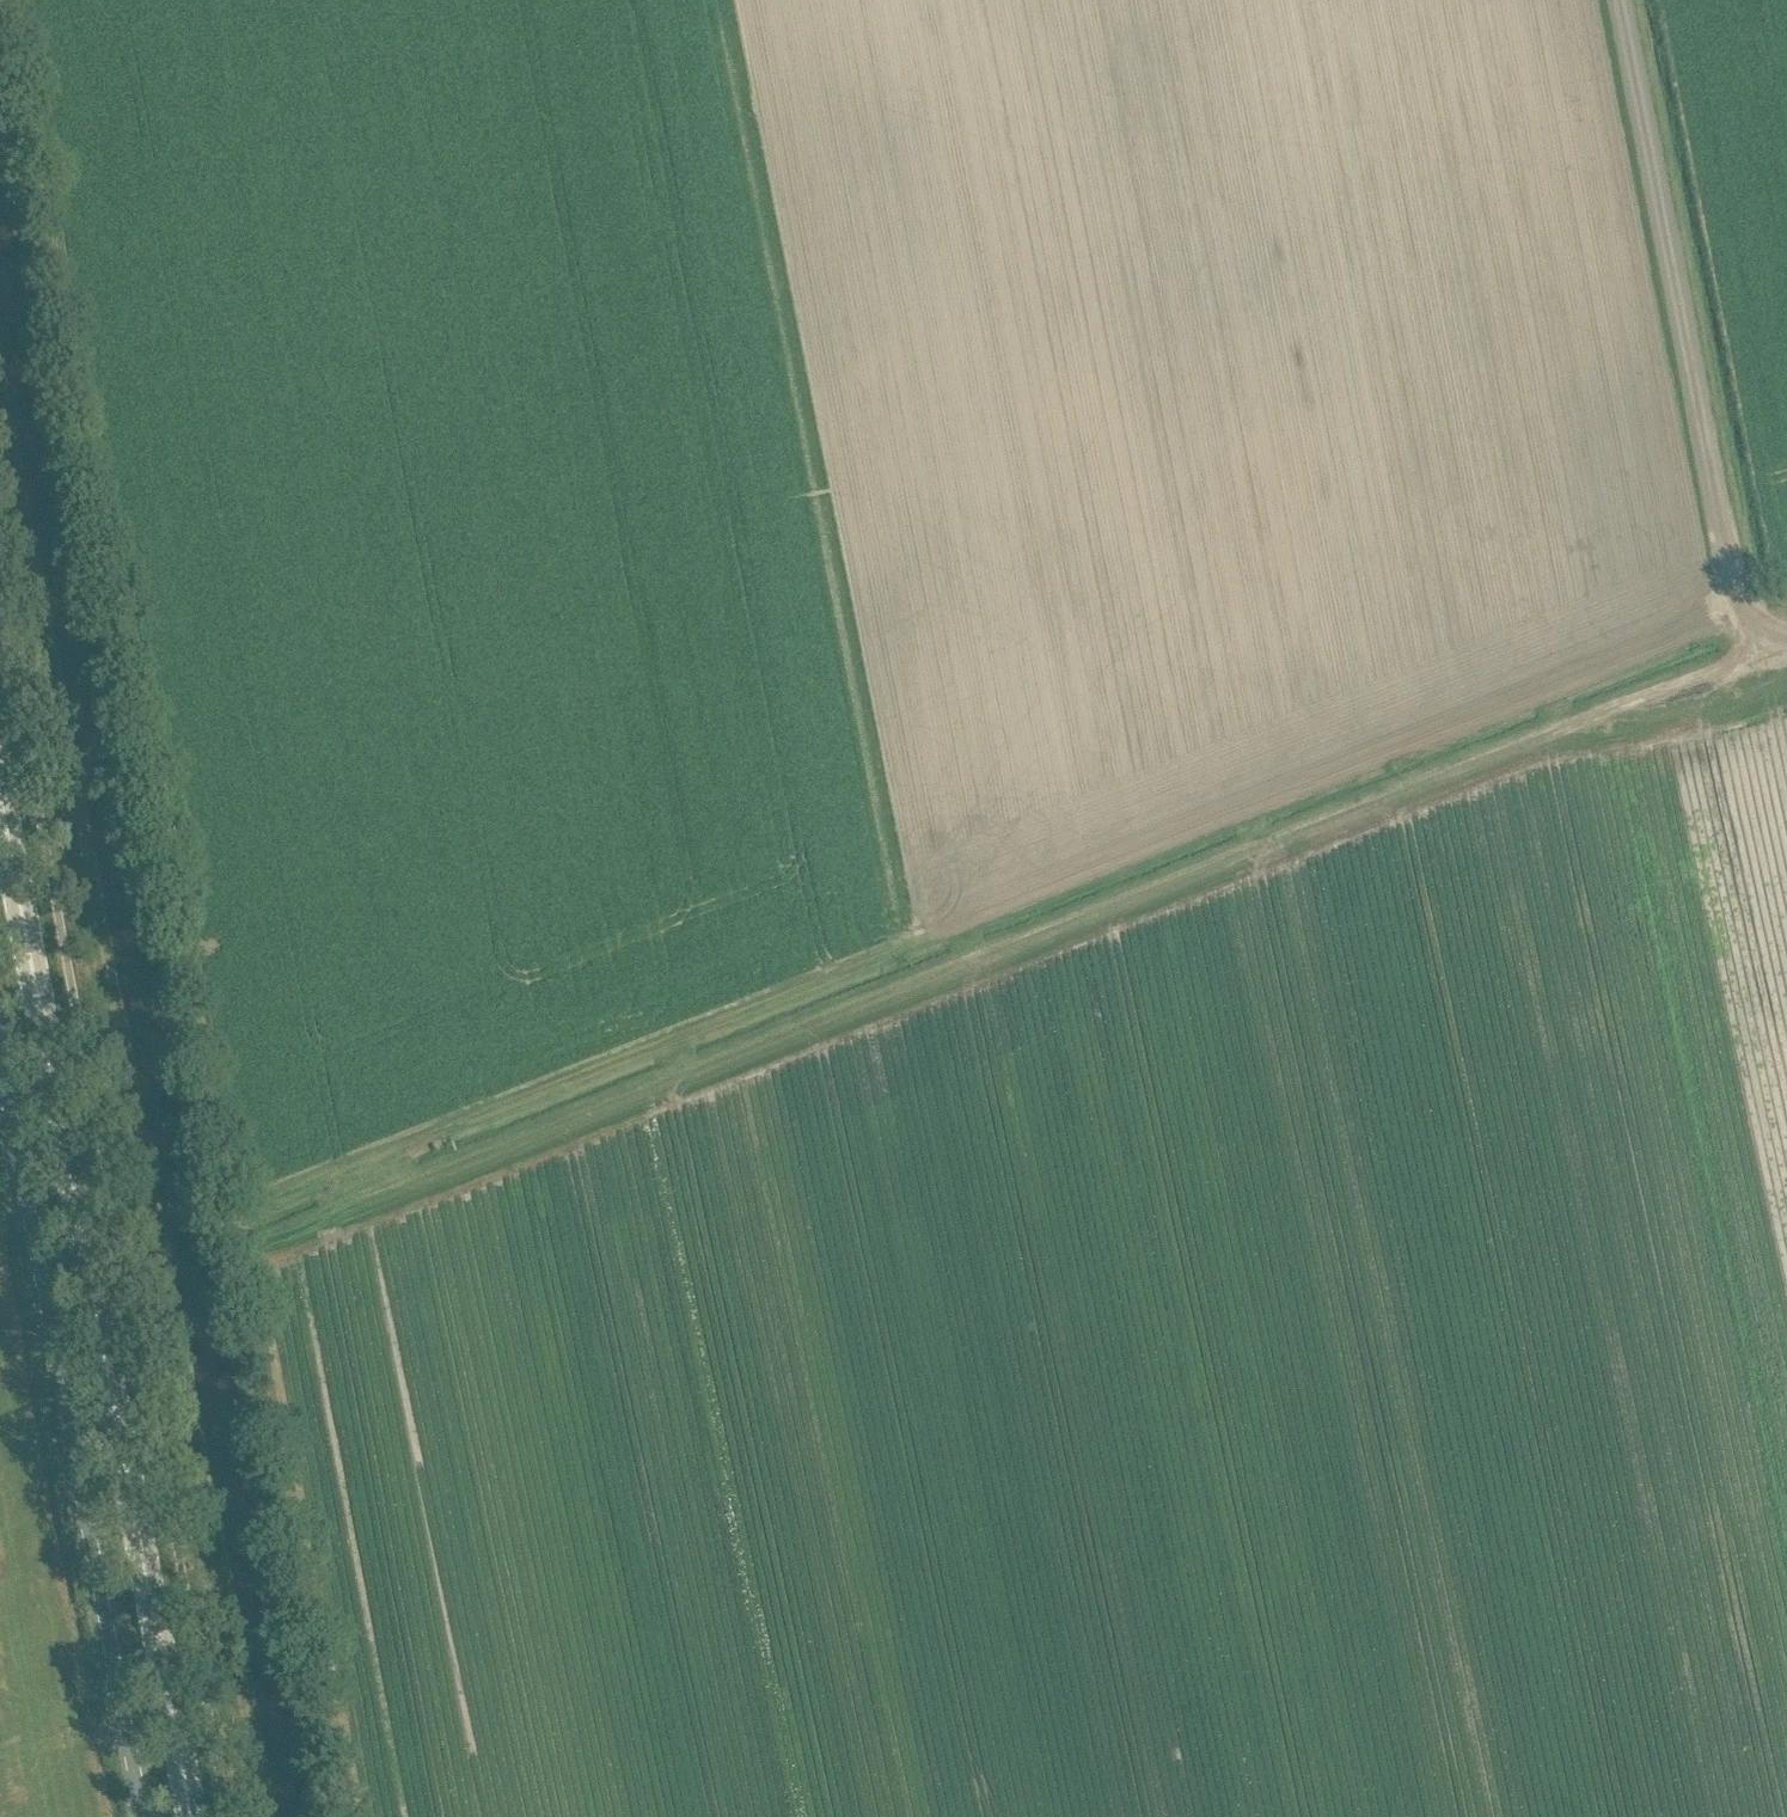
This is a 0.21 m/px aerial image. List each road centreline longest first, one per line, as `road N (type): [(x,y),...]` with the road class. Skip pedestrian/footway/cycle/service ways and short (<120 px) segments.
road 1 (primary): [(192,1816),(0,794)]
road 2 (unclassified): [(148,1816),(0,1028)]
road 3 (track): [(1786,645),(1763,649),(1631,0)]

